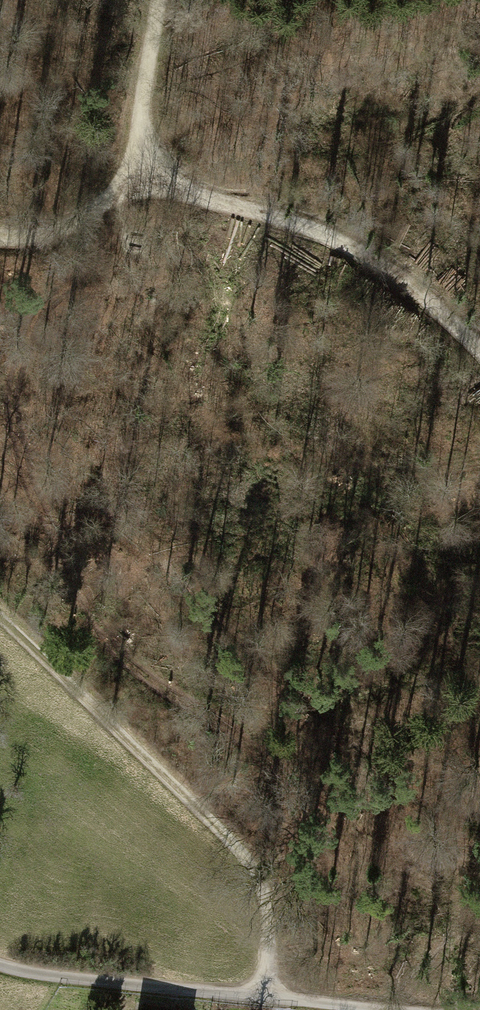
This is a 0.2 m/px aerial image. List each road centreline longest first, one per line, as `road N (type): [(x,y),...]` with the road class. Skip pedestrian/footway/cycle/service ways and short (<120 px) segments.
road 1 (track): [(271,994),(270,894),(248,859),(0,609)]
road 2 (track): [(144,166),(206,197),(313,231),(396,274),(479,347)]
road 3 (residential): [(0,955),(35,972),(271,994)]
road 4 (track): [(271,994),(457,1009)]
road 5 (track): [(156,0),(136,106),(144,166)]
road 6 (track): [(144,166),(107,202),(32,240),(0,236)]

